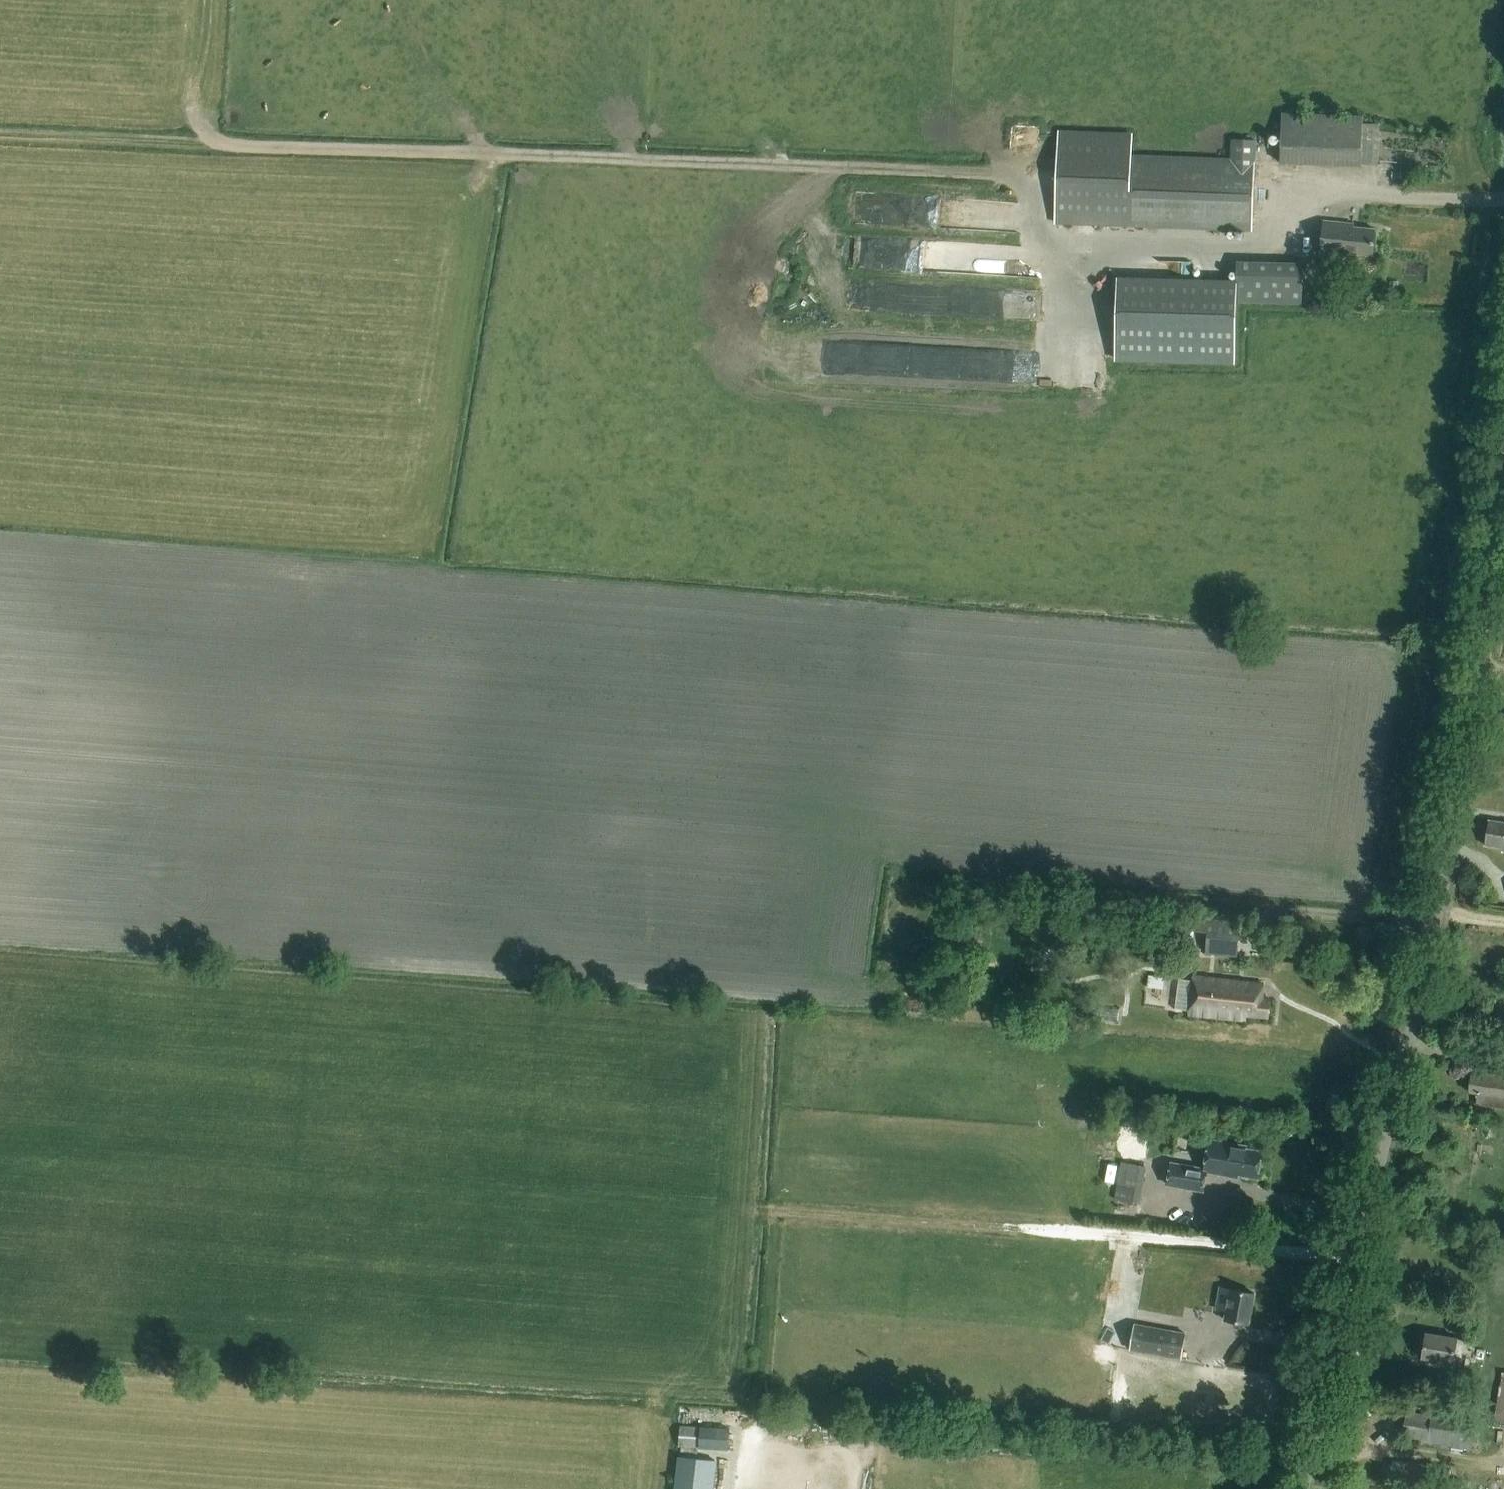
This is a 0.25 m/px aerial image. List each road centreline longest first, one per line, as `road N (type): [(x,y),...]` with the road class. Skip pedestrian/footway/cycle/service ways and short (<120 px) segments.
road 1 (unclassified): [(1308,1488),(1436,913),(1503,438)]

